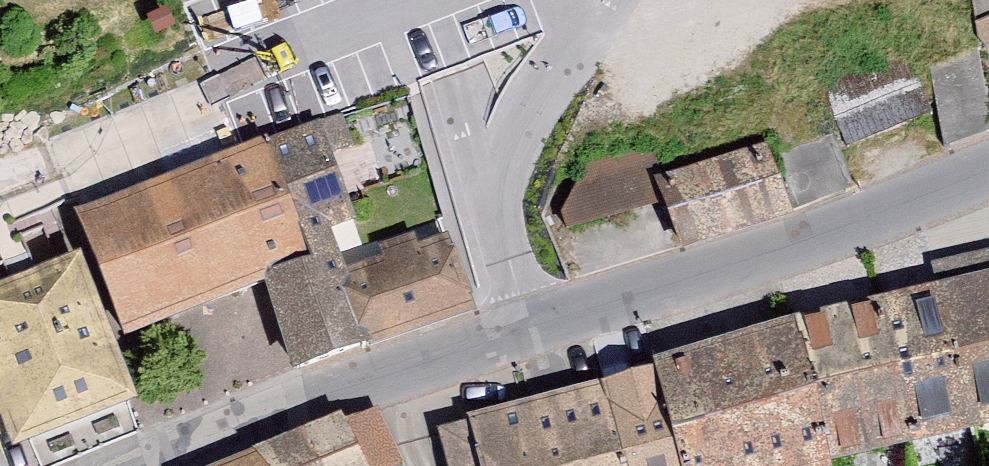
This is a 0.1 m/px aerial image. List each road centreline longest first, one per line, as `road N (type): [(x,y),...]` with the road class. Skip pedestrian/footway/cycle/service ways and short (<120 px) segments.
road 1 (tertiary): [(988,159),(497,323),(151,465)]

